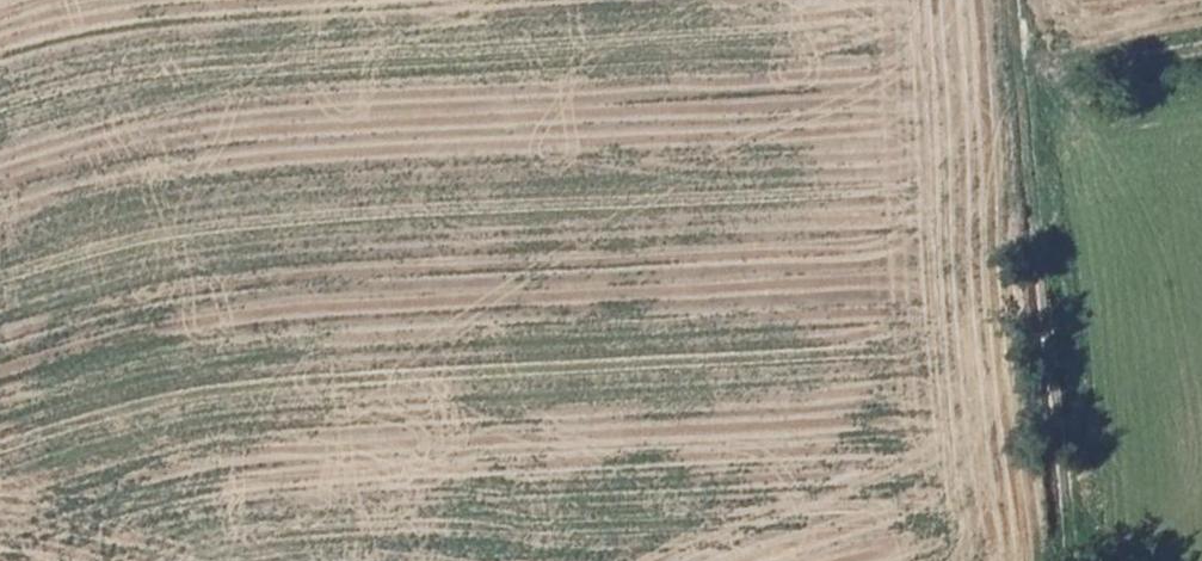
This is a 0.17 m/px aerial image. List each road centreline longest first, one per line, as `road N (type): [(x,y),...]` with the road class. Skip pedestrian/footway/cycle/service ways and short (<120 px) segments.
road 1 (track): [(1023,0),(1061,560)]

